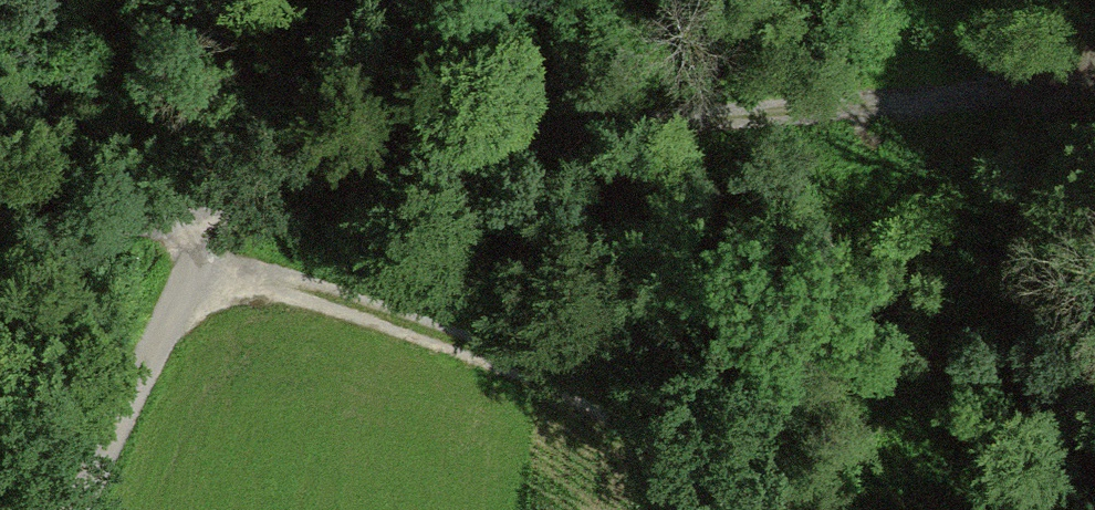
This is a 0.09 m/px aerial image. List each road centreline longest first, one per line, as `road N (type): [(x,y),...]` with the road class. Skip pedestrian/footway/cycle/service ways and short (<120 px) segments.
road 1 (track): [(1094,76),(564,136),(280,178),(203,216)]
road 2 (track): [(209,258),(506,359),(614,410),(763,509)]
road 3 (track): [(203,216),(209,258),(190,283),(82,509)]
road 4 (track): [(203,216),(141,218),(0,274)]

